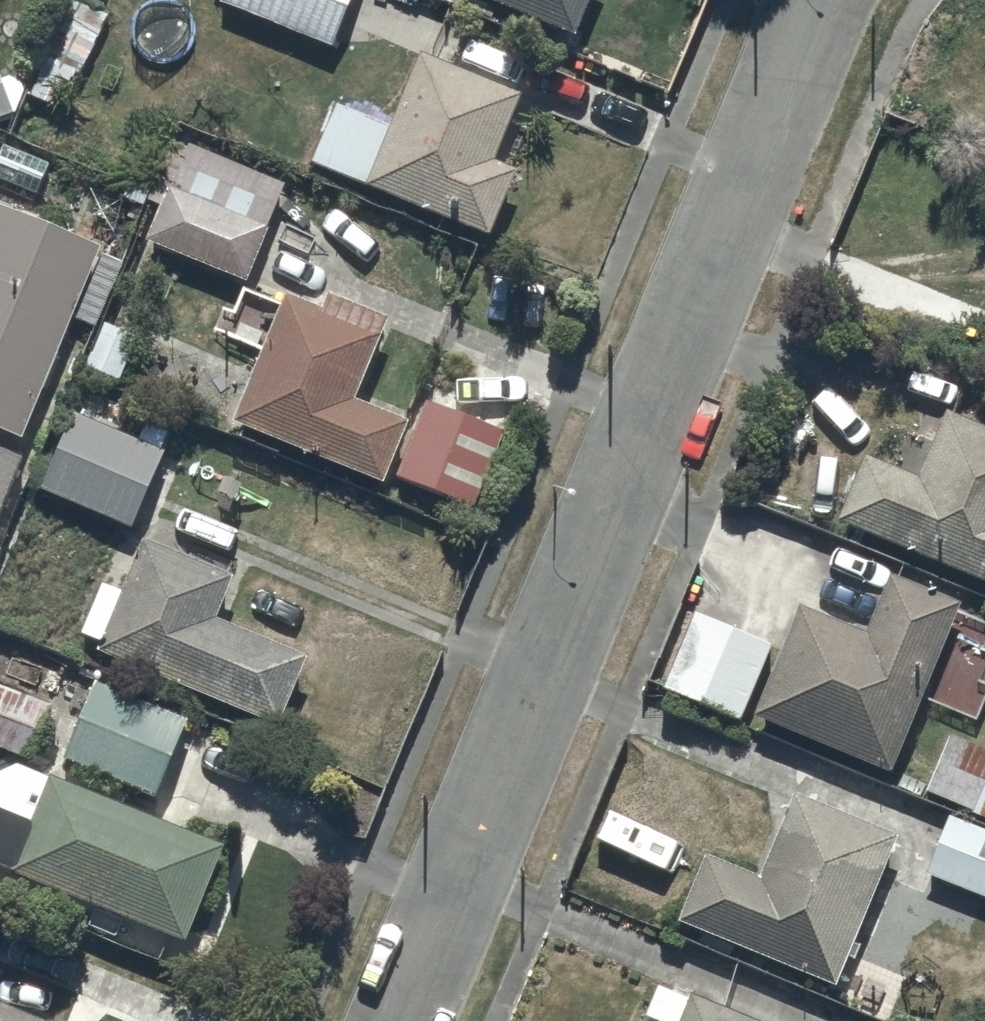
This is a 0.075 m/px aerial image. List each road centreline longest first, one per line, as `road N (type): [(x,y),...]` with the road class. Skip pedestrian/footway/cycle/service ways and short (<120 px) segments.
road 1 (residential): [(403,1020),(820,0)]

